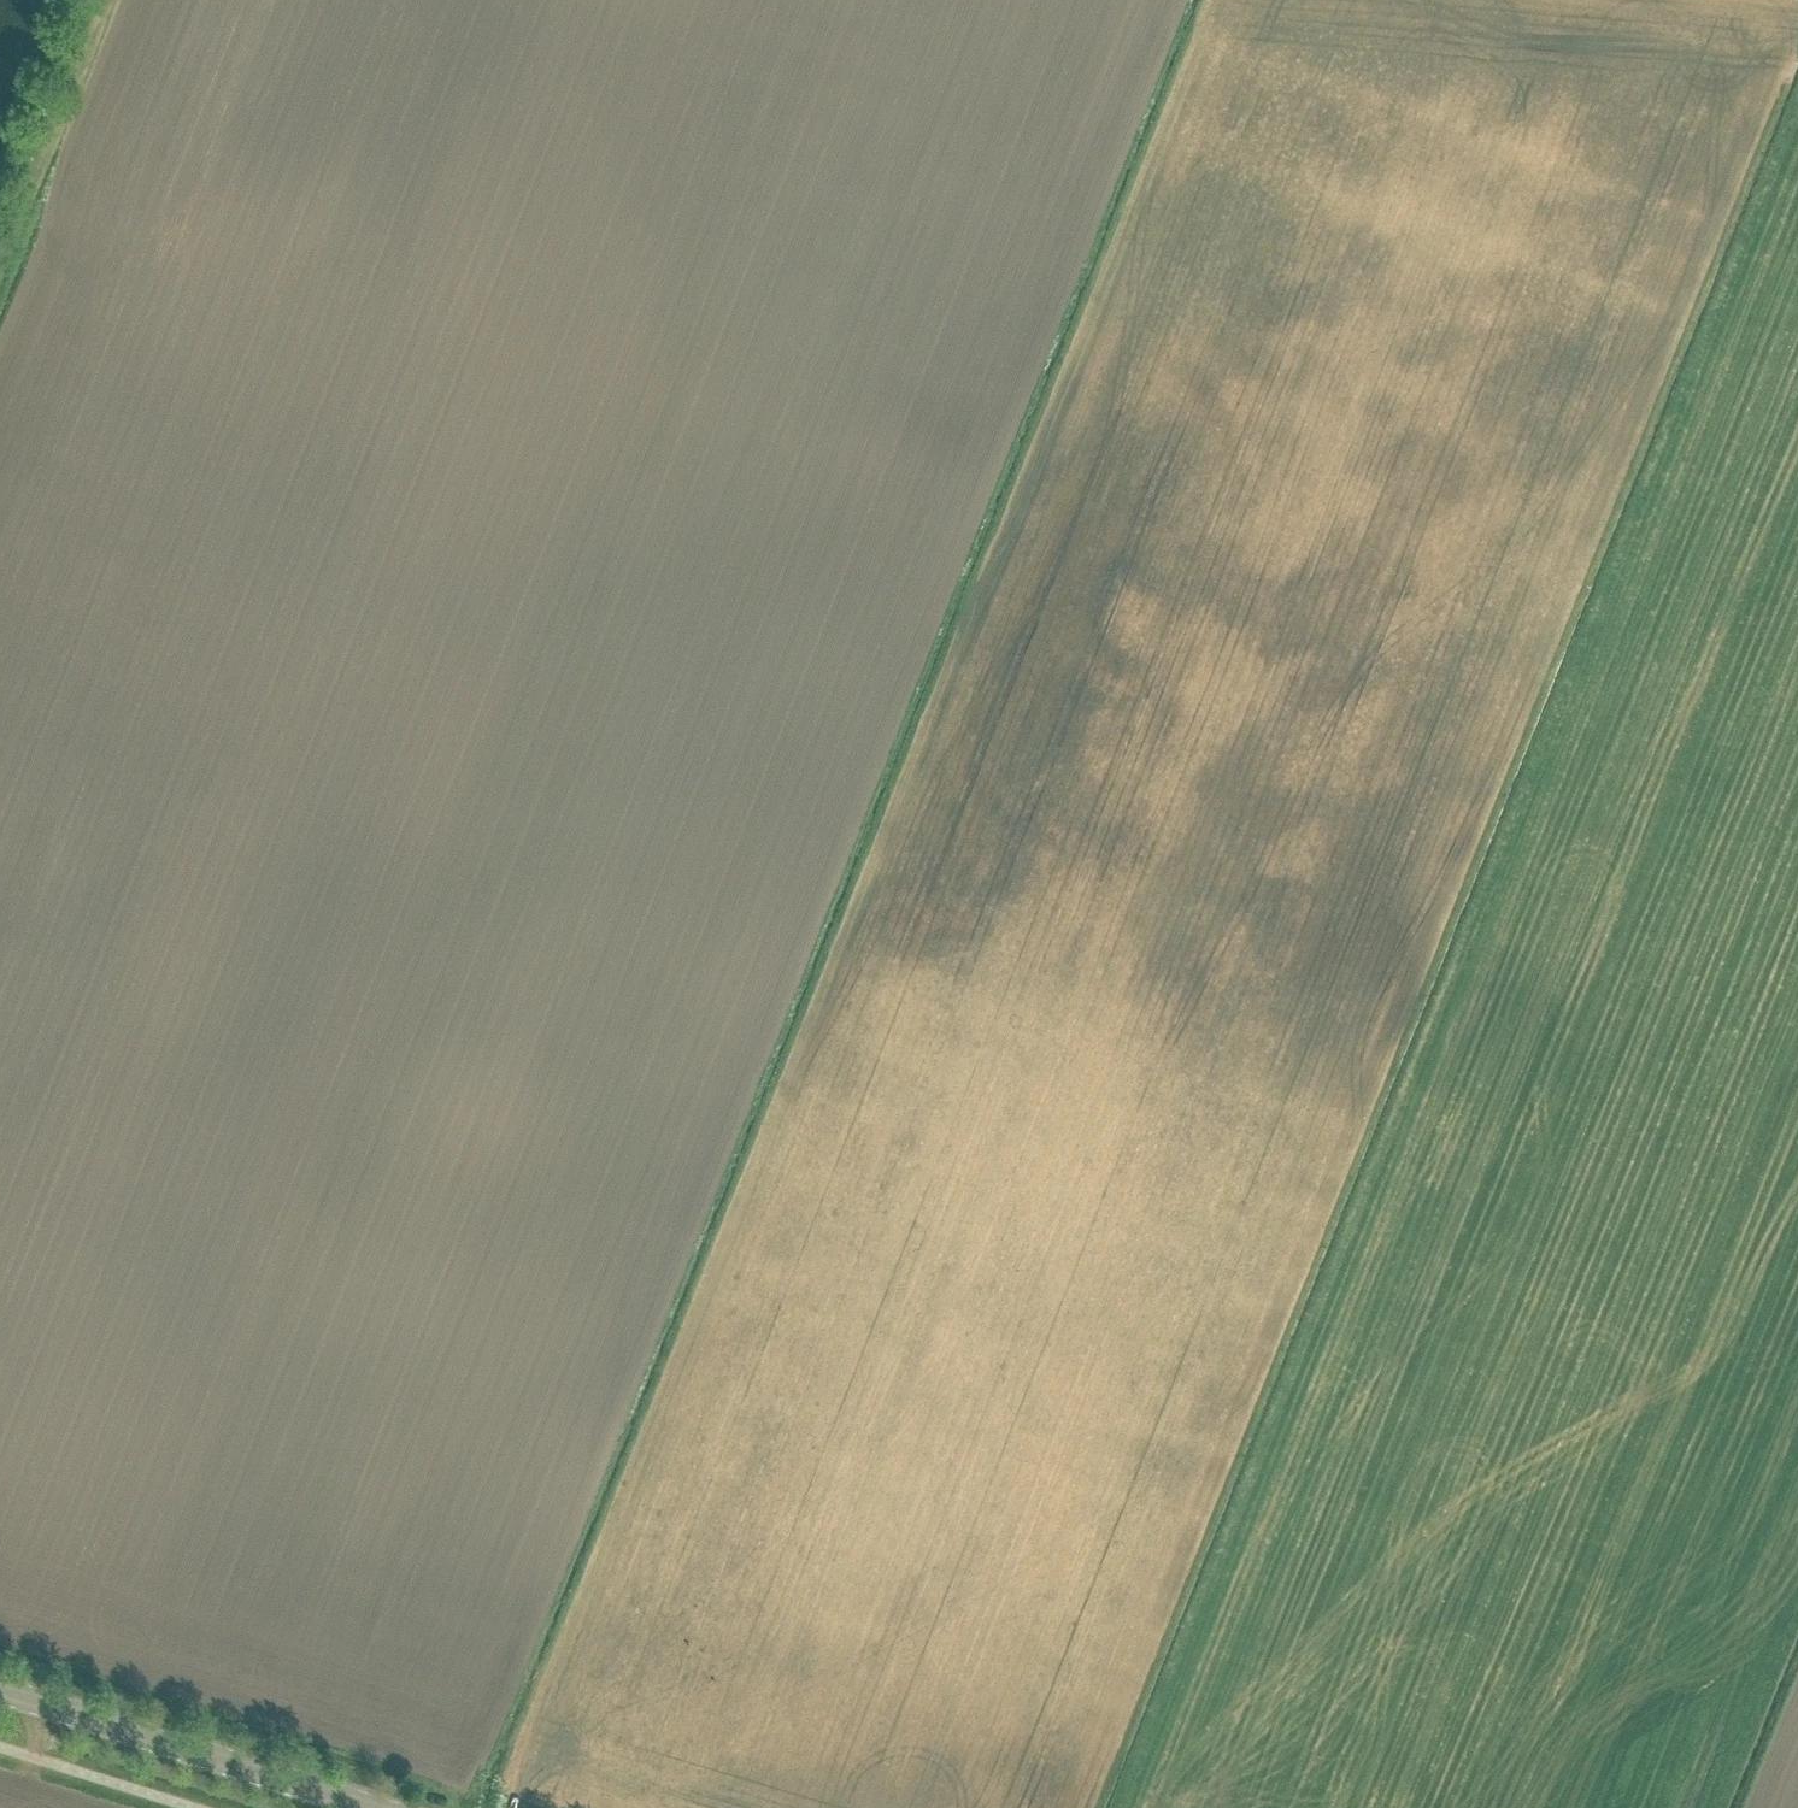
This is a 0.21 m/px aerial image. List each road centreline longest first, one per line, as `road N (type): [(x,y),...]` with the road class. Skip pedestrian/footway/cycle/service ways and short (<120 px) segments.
road 1 (tertiary): [(378,1807),(0,1687)]
road 2 (track): [(0,246),(97,0)]

